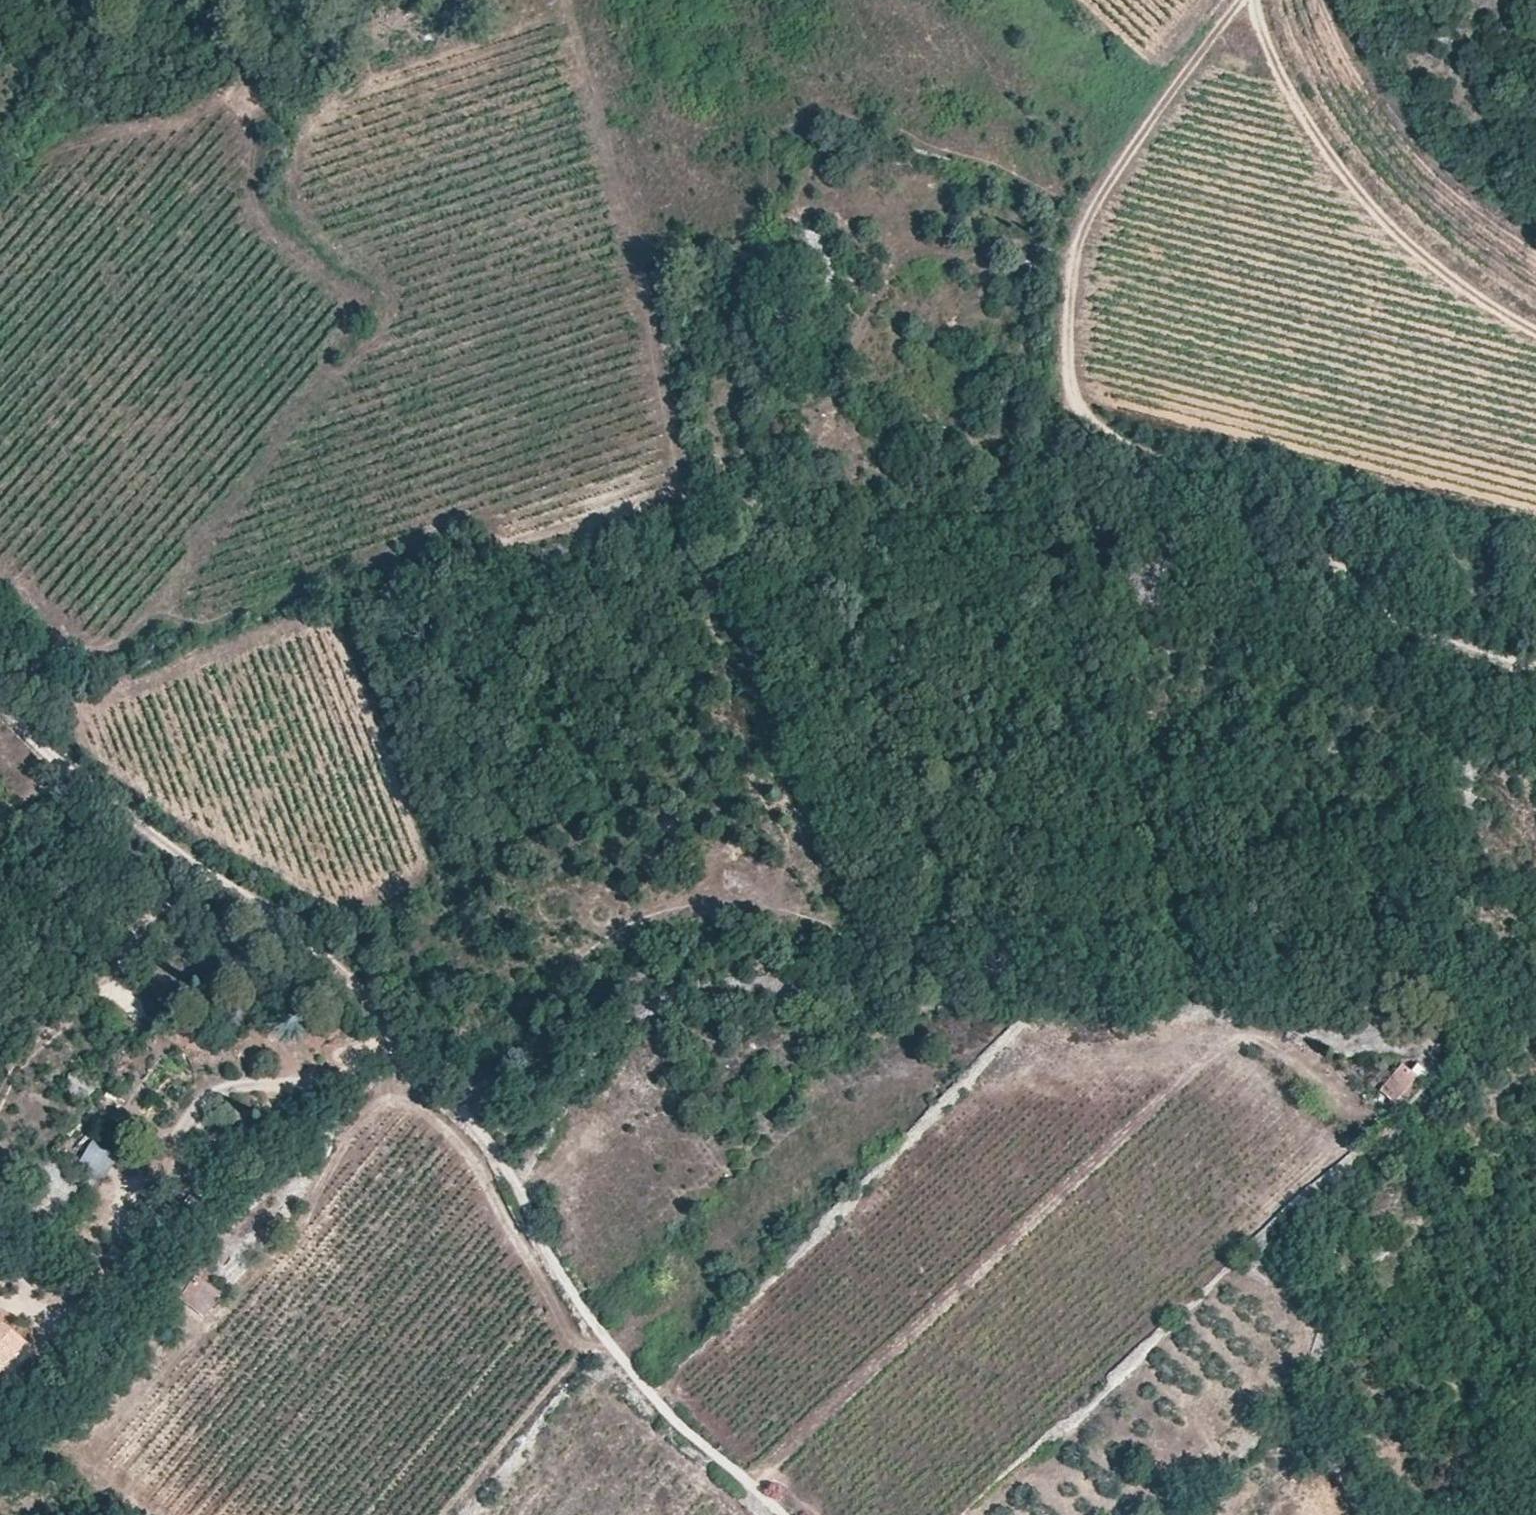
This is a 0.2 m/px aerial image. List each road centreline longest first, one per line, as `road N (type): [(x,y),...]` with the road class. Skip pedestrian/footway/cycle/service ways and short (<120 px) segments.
road 1 (track): [(767,1514),(596,1351),(388,973),(126,813),(0,706)]
road 2 (track): [(1535,331),(1382,221),(1317,146),(1261,27),(1259,0)]
road 3 (track): [(1535,666),(1405,630),(1344,567)]

